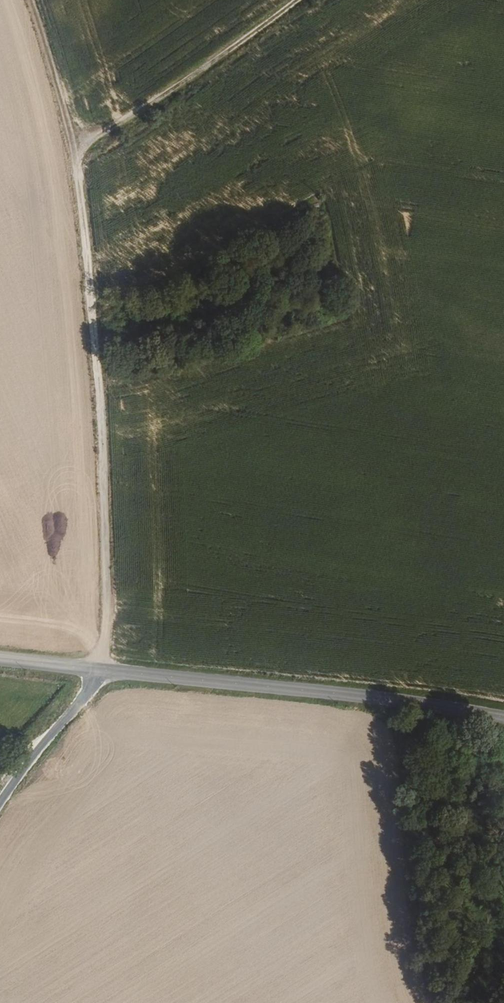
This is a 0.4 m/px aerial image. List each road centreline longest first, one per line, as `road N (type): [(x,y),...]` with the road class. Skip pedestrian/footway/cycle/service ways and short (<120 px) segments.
road 1 (track): [(27,0),(75,156),(112,615),(108,668),(0,799)]
road 2 (tertiary): [(503,718),(397,698),(0,657)]
road 3 (track): [(75,156),(297,0)]

